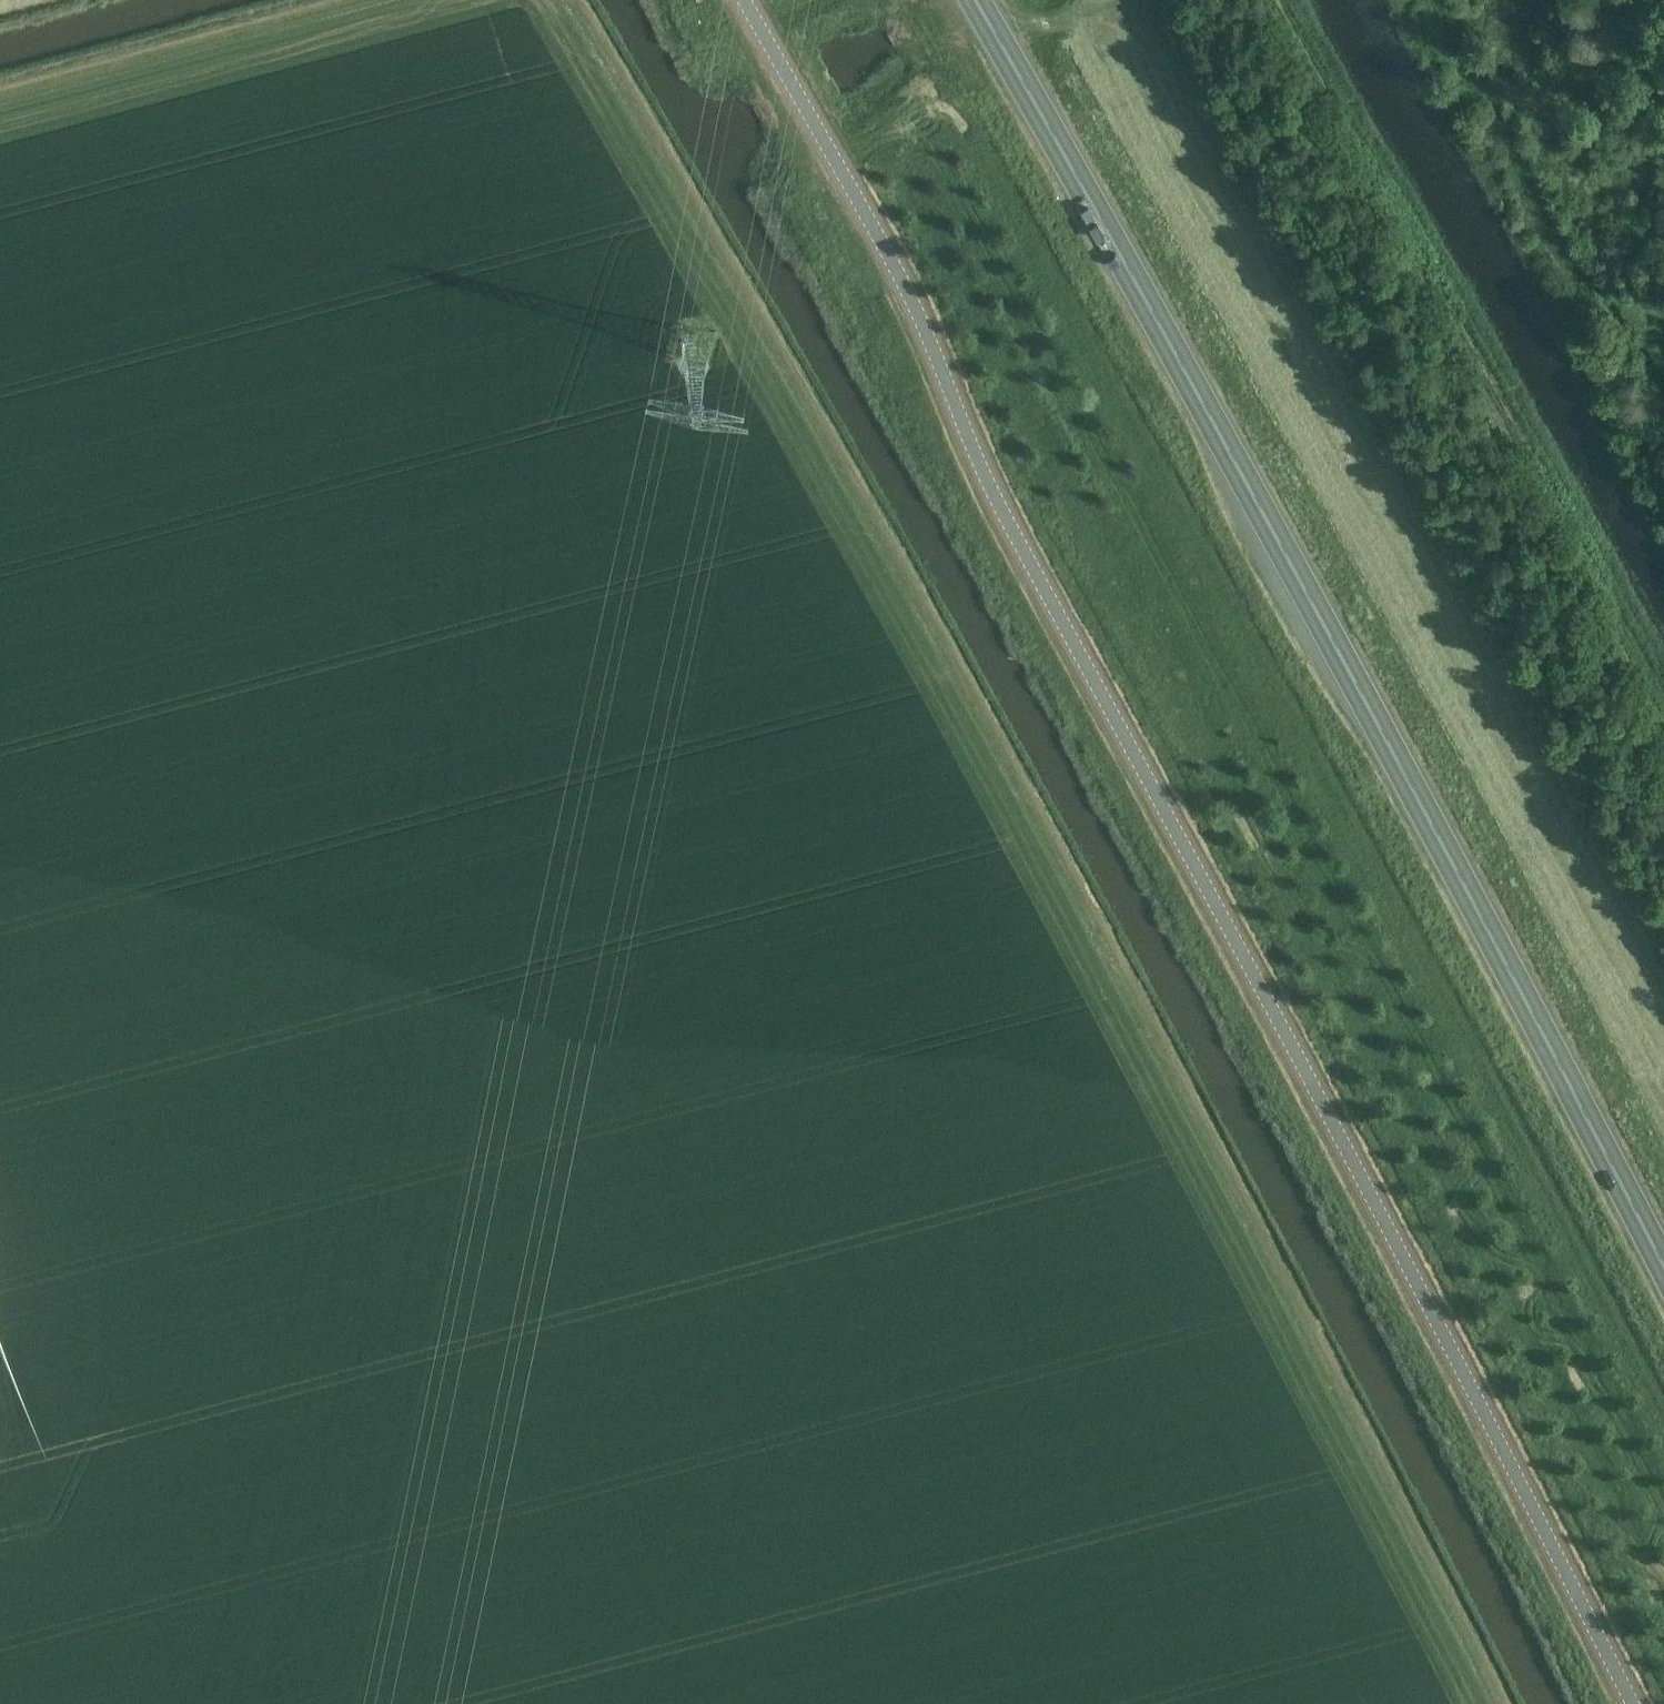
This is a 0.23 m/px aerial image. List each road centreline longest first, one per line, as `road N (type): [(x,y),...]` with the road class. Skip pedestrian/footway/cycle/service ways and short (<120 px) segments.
road 1 (unclassified): [(1634,1703),(1392,1227),(1149,782),(876,229),(744,0)]
road 2 (trunk): [(1663,1248),(974,0)]

